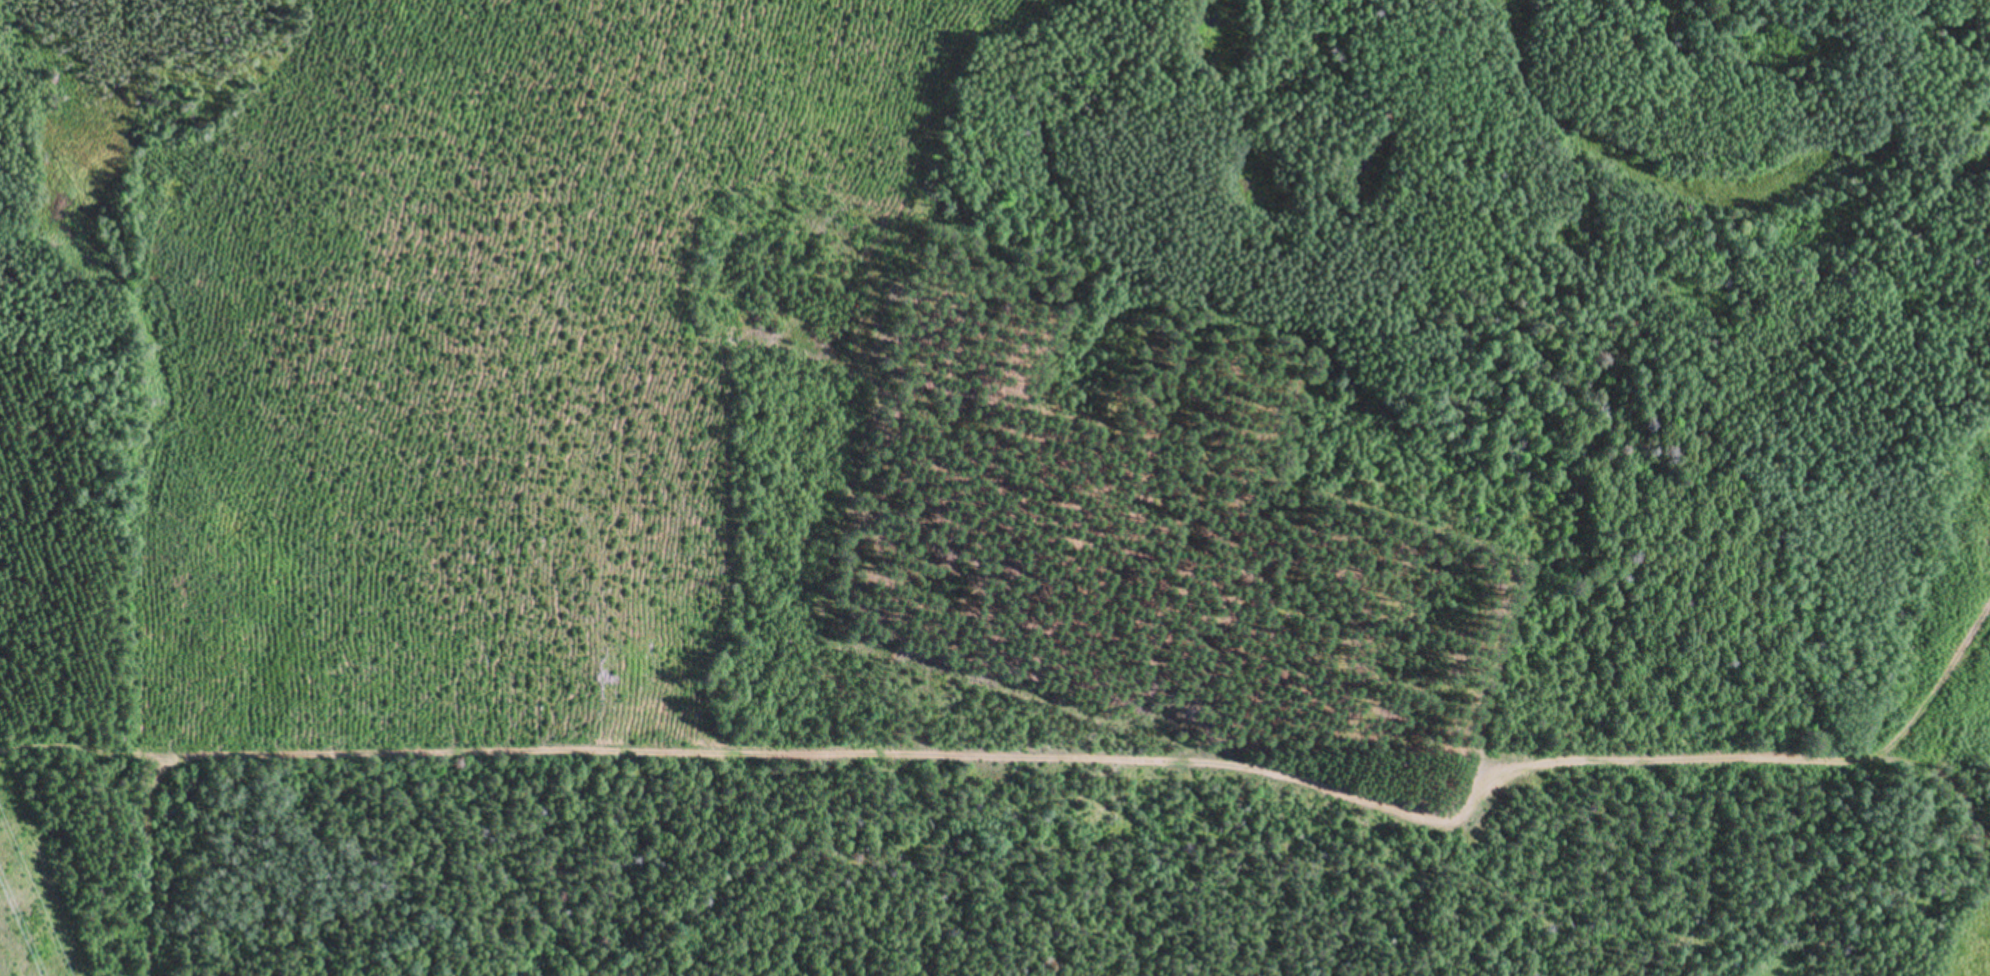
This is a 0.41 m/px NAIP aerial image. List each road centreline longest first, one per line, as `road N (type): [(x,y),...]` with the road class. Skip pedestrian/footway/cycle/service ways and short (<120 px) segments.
road 1 (track): [(1989,828),(1930,755),(1574,751),(1490,768),(1449,818),(1228,761),(157,749),(153,975)]

